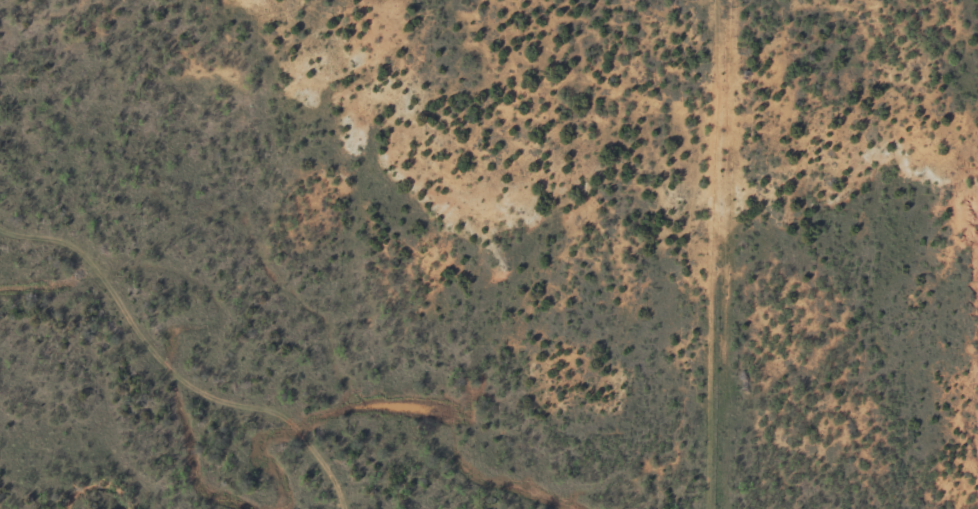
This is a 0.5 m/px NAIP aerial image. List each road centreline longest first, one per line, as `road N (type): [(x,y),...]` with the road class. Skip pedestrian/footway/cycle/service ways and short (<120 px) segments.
road 1 (residential): [(0,274),(85,309),(136,374),(234,397),(320,508)]

